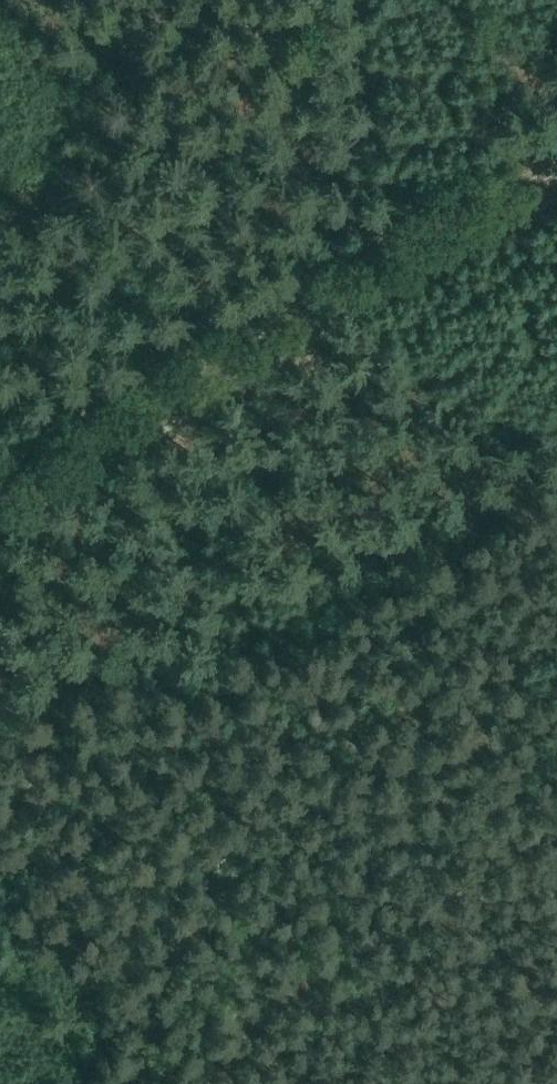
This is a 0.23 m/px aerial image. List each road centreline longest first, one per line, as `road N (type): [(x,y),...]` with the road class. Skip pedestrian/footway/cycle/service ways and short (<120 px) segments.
road 1 (track): [(556,170),(0,479)]
road 2 (track): [(556,93),(450,0)]

